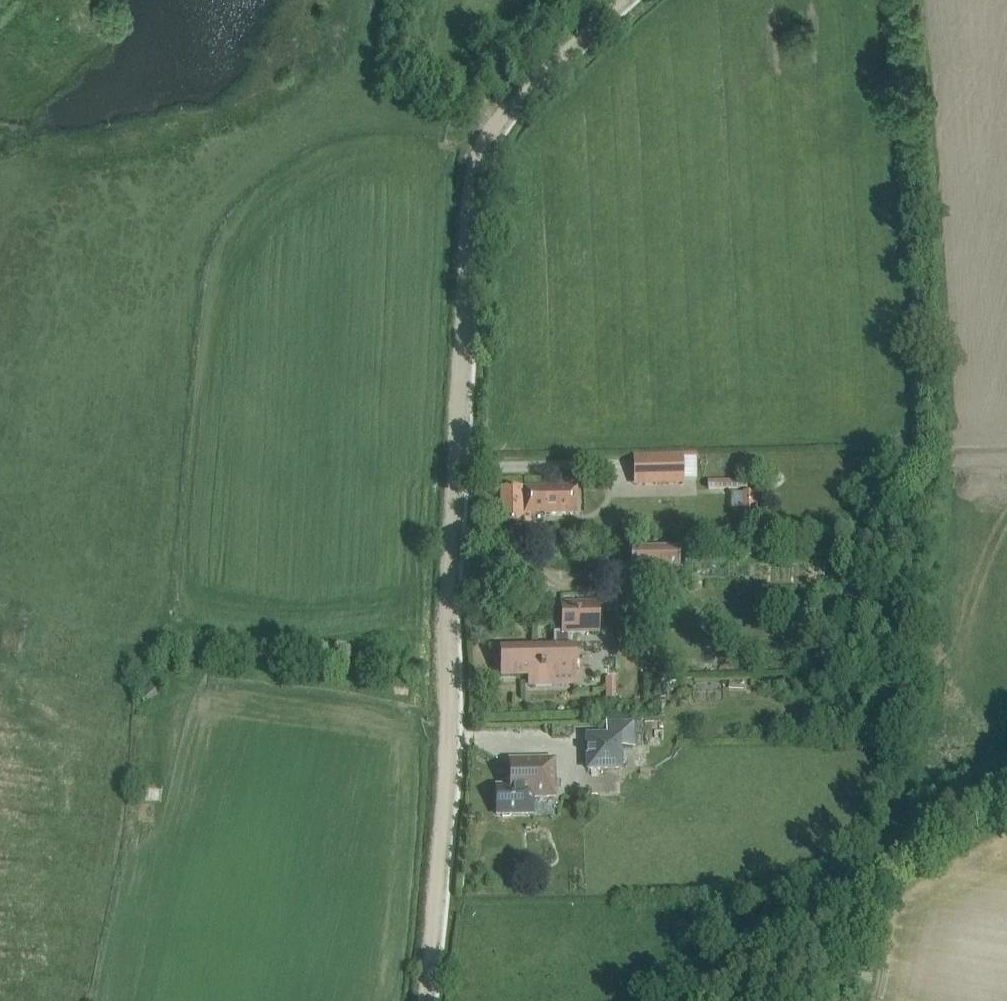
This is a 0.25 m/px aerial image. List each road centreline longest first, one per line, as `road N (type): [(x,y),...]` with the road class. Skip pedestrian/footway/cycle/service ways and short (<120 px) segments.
road 1 (track): [(424,1000),(447,741),(471,196),(488,135),(570,41),(620,0)]

